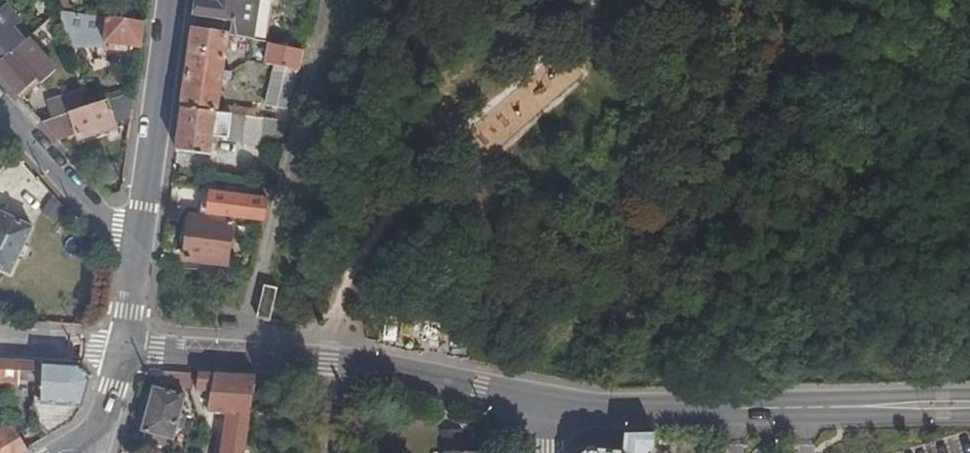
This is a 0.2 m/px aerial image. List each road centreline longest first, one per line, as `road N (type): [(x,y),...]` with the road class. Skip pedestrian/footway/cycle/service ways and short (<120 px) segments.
road 1 (unclassified): [(551,411),(328,368),(121,348)]
road 2 (unclassified): [(969,405),(551,411)]
road 3 (track): [(322,0),(236,358)]
road 4 (tertiary): [(134,247),(168,0)]
road 5 (residential): [(134,247),(0,101)]
road 6 (residential): [(0,340),(121,348)]

